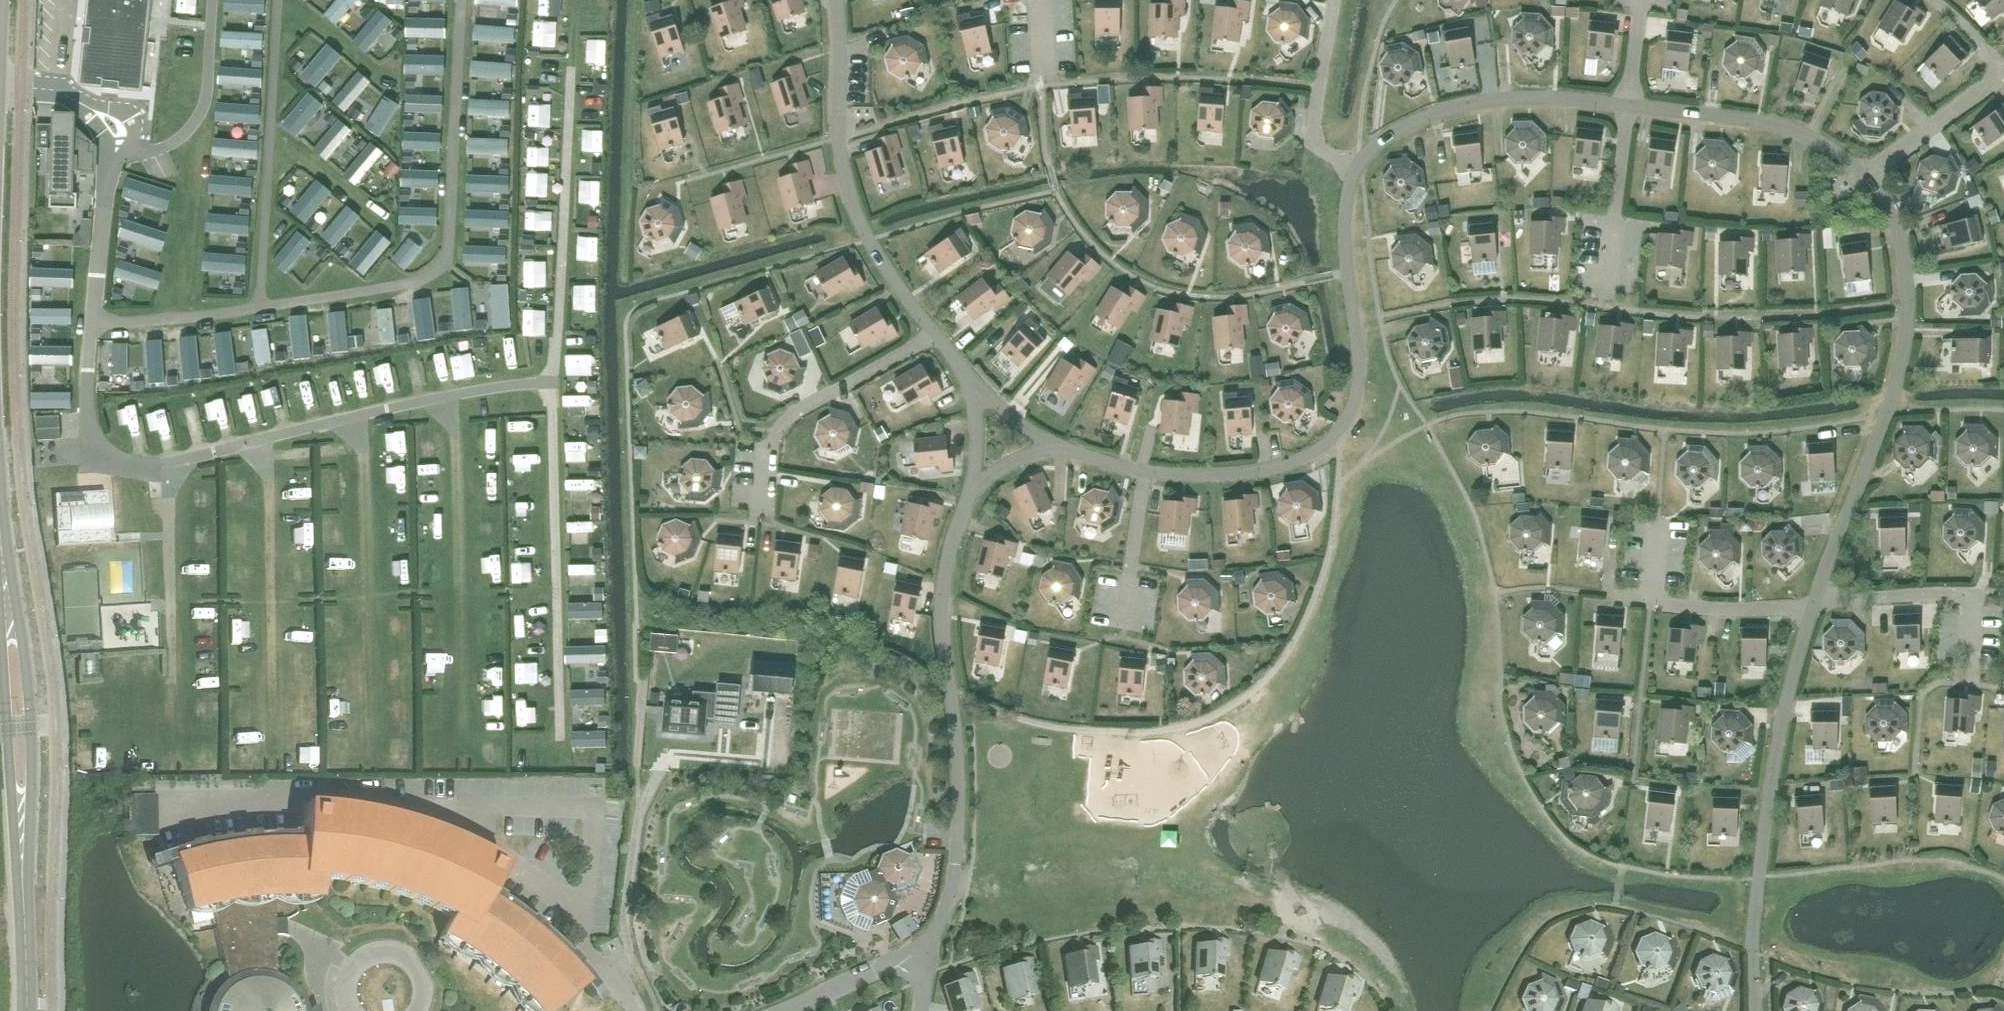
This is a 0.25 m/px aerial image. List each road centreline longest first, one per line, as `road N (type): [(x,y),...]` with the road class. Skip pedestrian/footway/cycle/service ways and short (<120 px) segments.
road 1 (tertiary): [(22,832),(30,724),(24,649),(6,598)]
road 2 (tertiary): [(6,598),(12,785),(22,832)]
road 3 (tertiary): [(25,1010),(22,832)]

